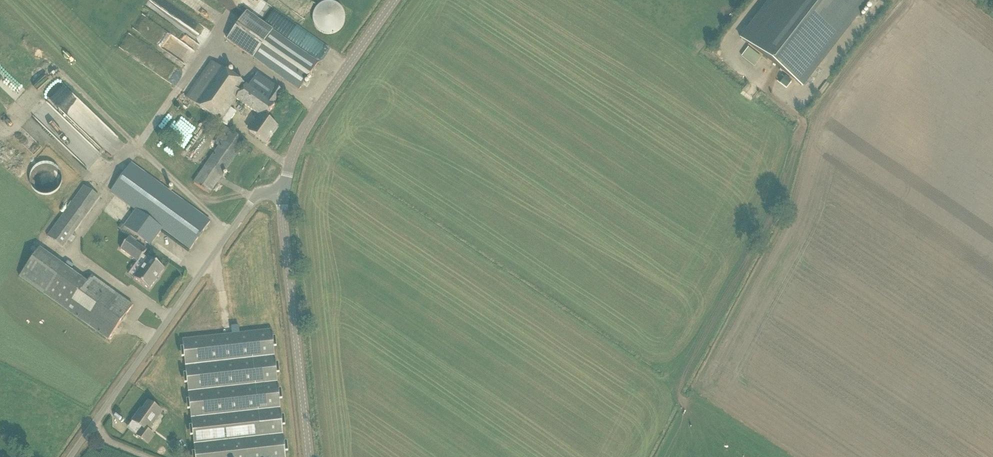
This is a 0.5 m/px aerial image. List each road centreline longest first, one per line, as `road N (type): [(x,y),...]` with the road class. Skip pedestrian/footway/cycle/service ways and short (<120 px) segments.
road 1 (unclassified): [(70,456),(255,195),(282,189)]
road 2 (tertiary): [(309,456),(282,189)]
road 3 (tertiary): [(282,189),(311,118),(394,0)]

